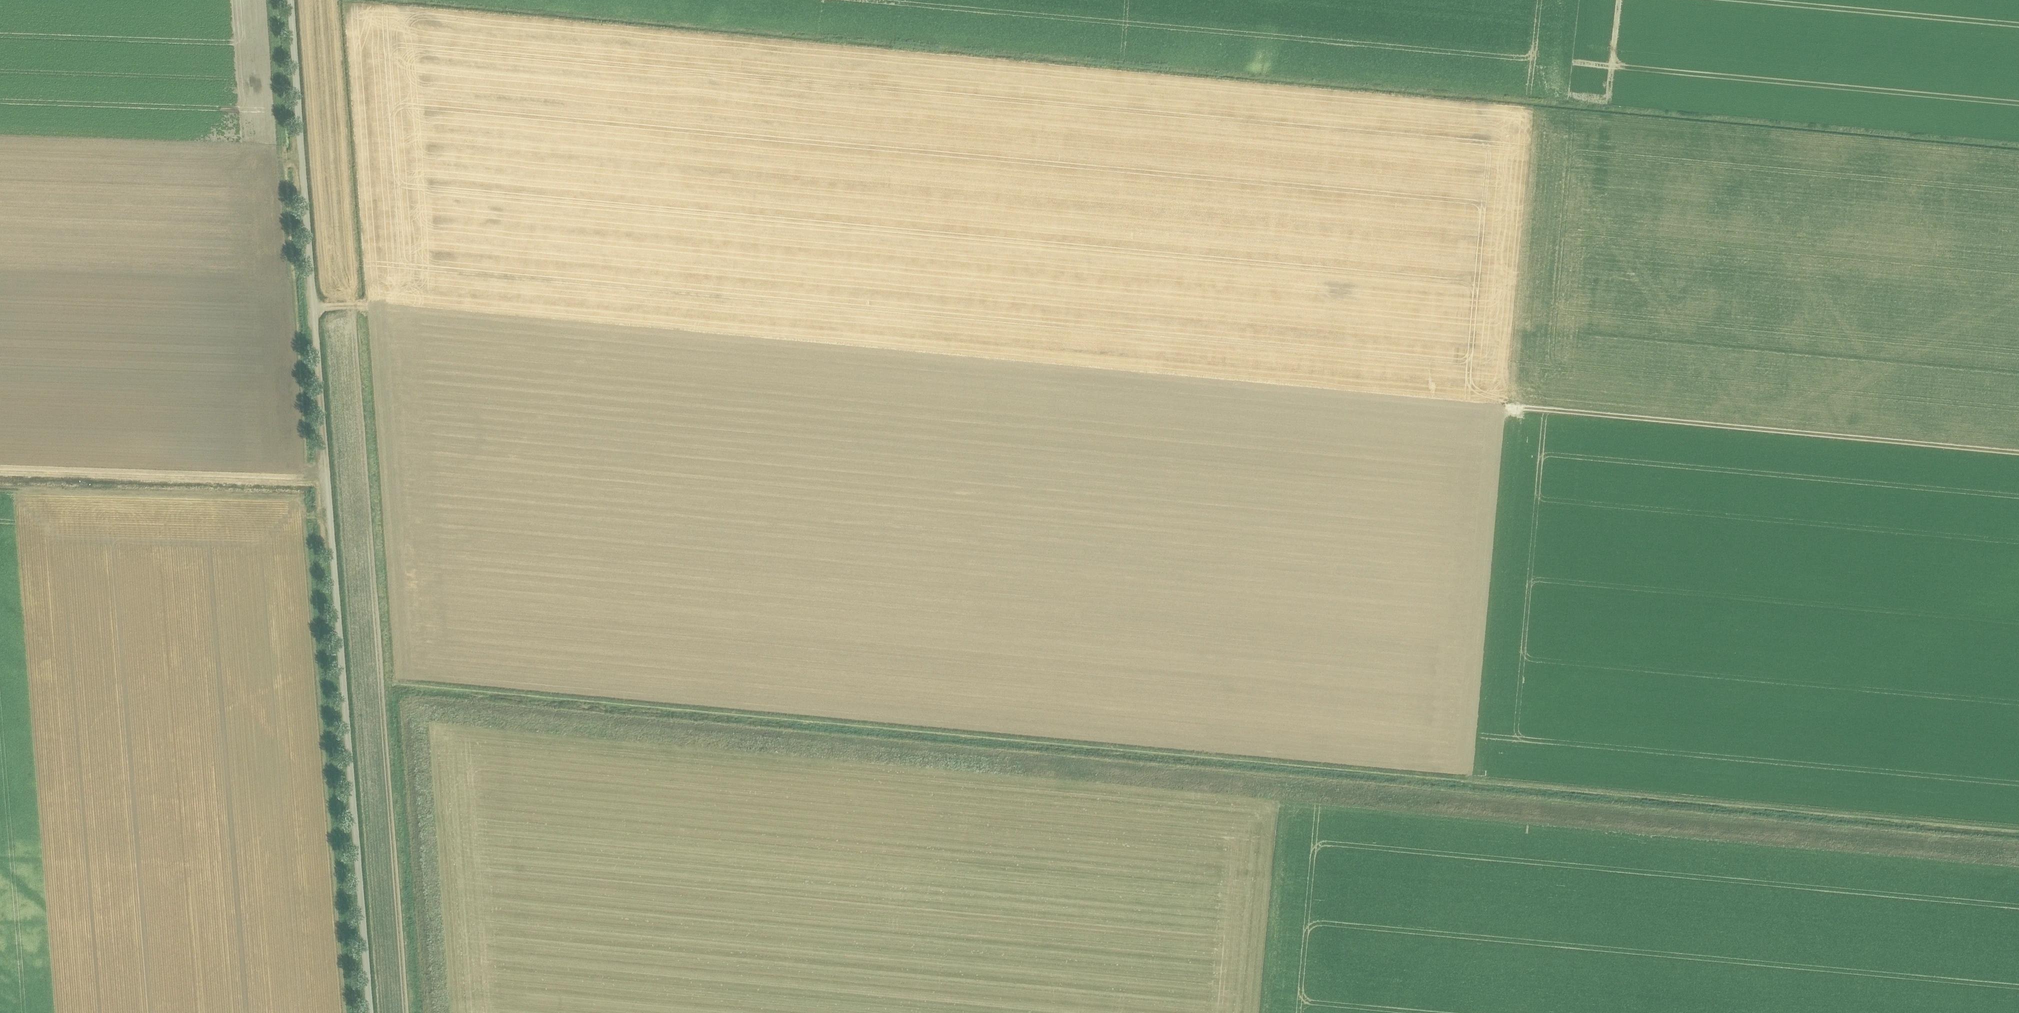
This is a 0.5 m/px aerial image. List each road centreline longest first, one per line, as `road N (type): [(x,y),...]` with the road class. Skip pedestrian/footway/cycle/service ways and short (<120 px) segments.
road 1 (unclassified): [(370,1012),(291,0)]
road 2 (track): [(1510,405),(2018,450)]

